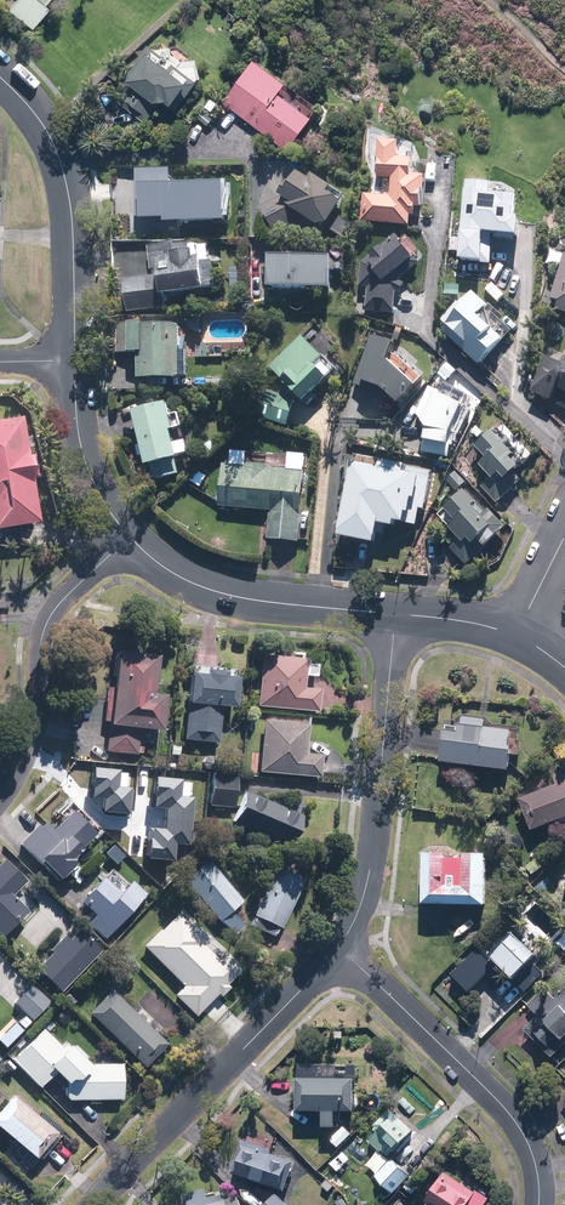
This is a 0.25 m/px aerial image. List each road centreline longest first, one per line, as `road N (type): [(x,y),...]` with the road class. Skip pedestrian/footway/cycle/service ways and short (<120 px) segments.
road 1 (residential): [(100,1204),(338,948)]
road 2 (residential): [(338,948),(370,869),(394,615)]
road 3 (residential): [(539,1204),(532,1153),(503,1110),(338,948)]
road 4 (residential): [(75,362),(65,181),(40,123),(0,78)]
road 5 (residential): [(0,800),(37,720),(45,627),(128,538)]
road 6 (residential): [(394,615),(220,595),(166,571),(128,538)]
road 7 (residential): [(128,538),(88,475),(75,362)]
road 8 (residential): [(518,638),(394,615)]

